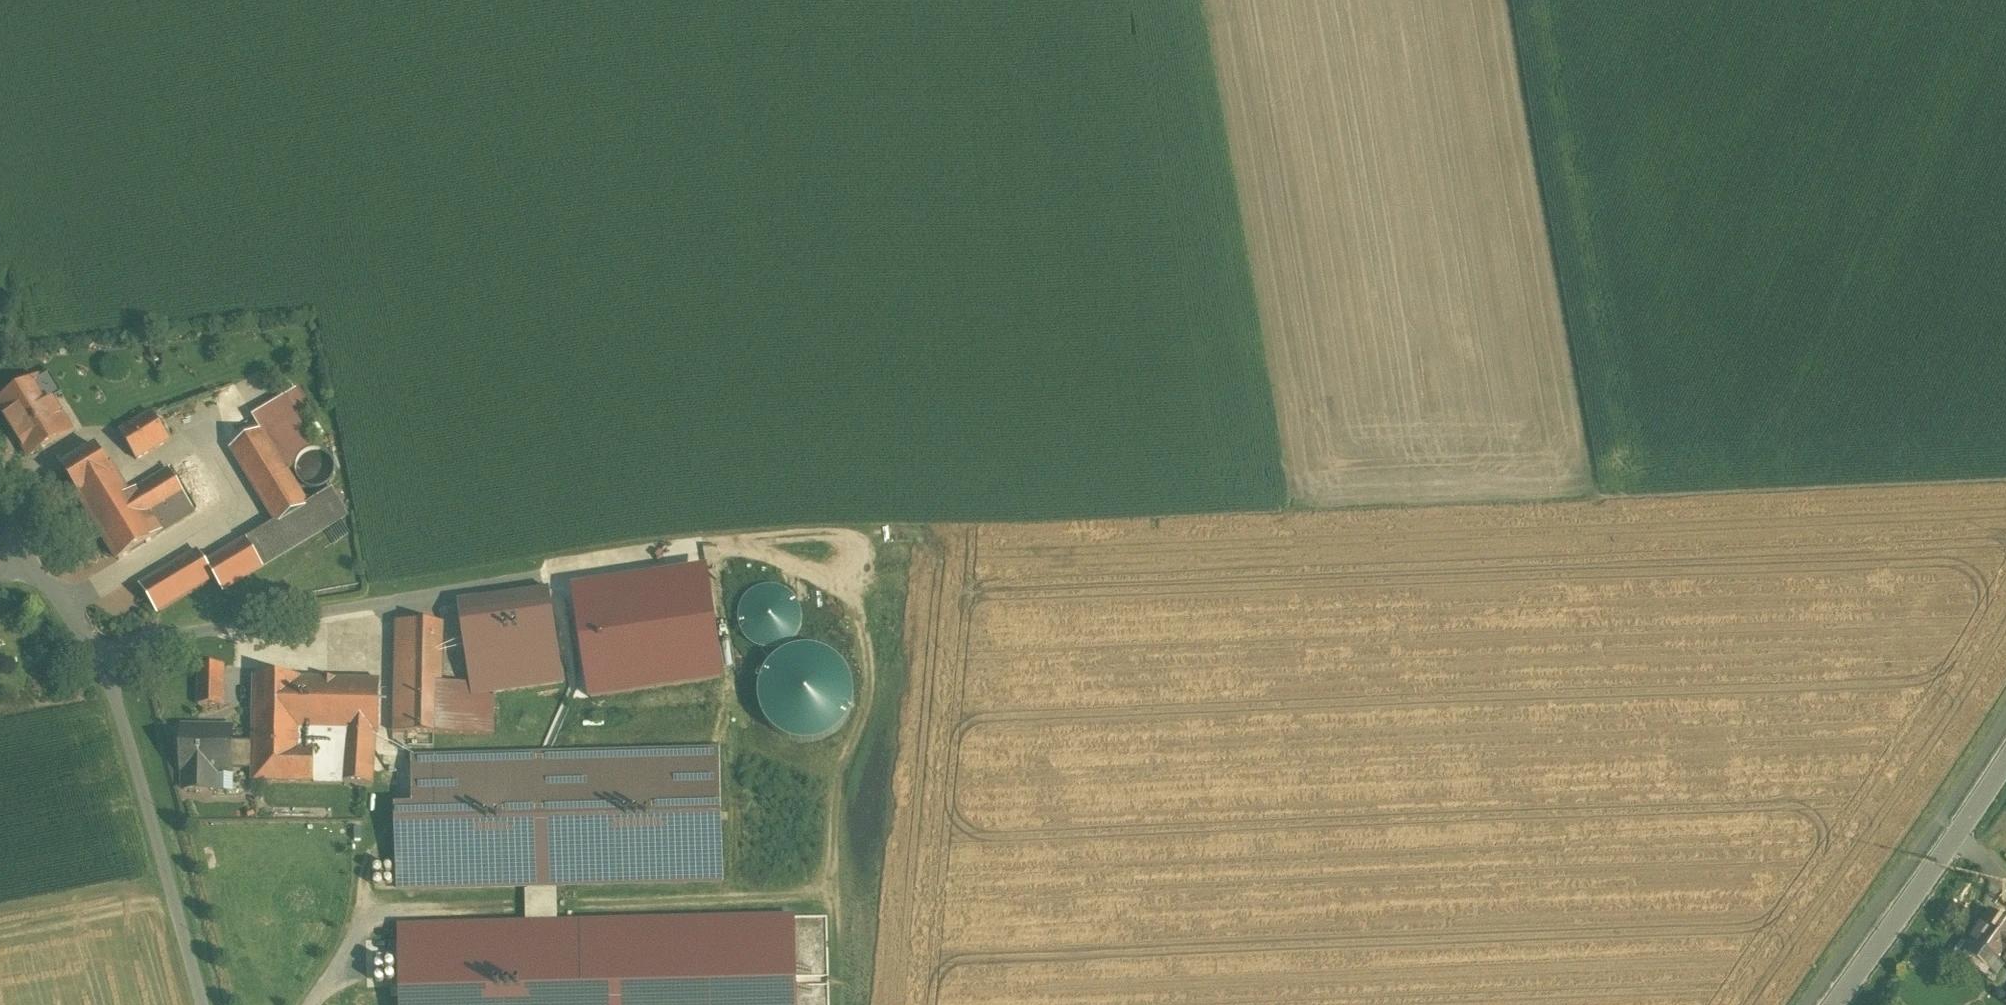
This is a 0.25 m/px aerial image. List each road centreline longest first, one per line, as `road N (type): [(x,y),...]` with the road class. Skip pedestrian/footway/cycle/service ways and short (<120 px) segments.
road 1 (unclassified): [(0,550),(51,627),(106,758),(174,1004)]
road 2 (secondary): [(2005,720),(1814,1004)]

